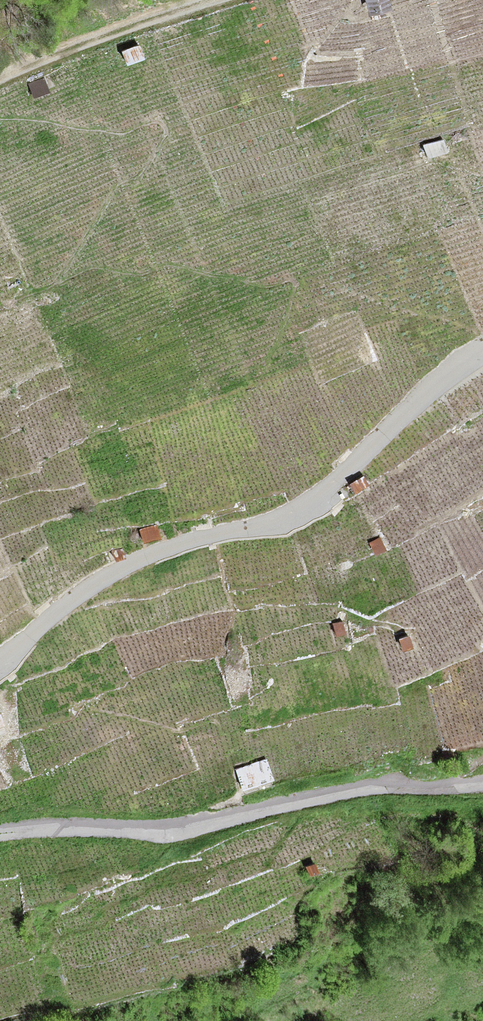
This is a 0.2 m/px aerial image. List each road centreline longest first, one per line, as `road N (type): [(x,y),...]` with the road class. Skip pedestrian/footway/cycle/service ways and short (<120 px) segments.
road 1 (unclassified): [(0,661),(76,597),(139,559),(307,508),(482,350)]
road 2 (unclassified): [(482,785),(354,789),(174,831),(0,834)]
road 3 (track): [(213,0),(0,81)]

